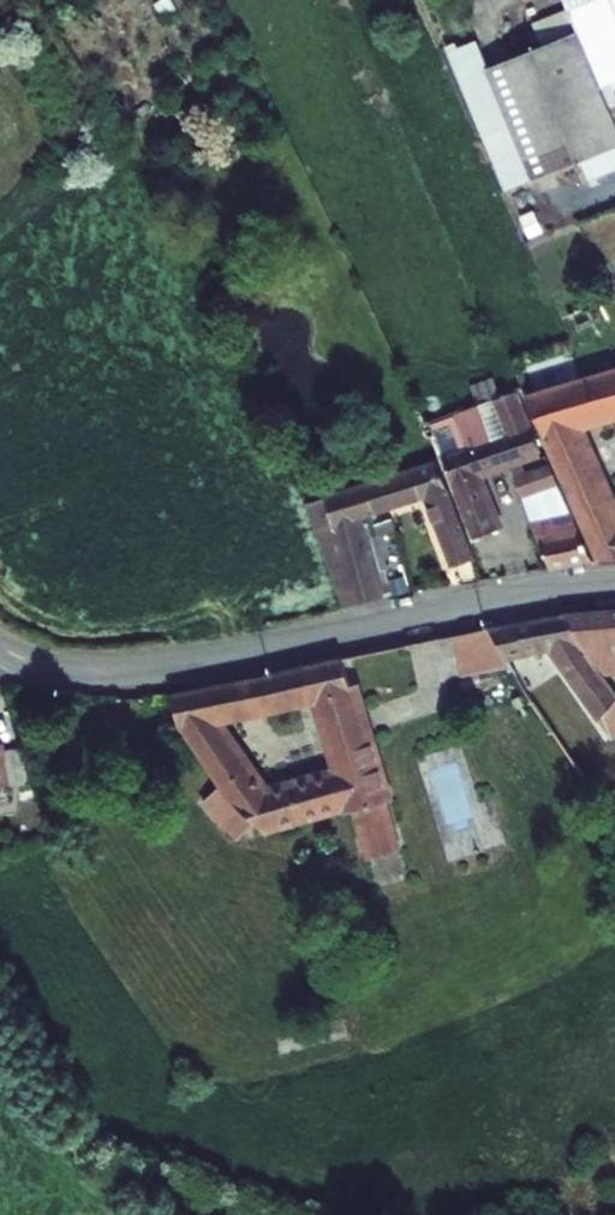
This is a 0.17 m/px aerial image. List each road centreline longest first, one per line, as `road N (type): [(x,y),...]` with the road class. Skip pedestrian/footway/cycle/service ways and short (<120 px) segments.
road 1 (residential): [(0,646),(78,672),(148,671),(614,585)]

